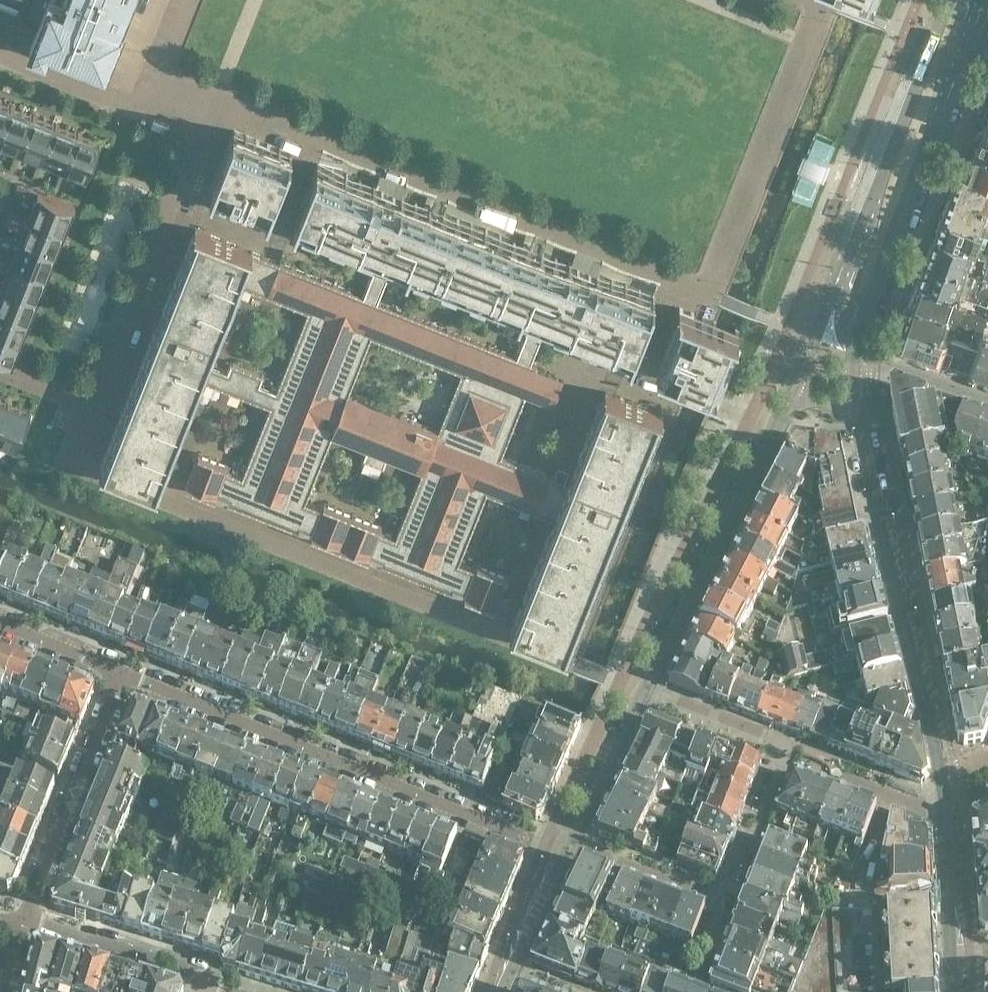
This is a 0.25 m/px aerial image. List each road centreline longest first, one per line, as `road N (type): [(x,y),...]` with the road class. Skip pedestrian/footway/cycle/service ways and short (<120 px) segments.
road 1 (residential): [(558,857),(120,682)]
road 2 (secondary): [(942,788),(855,403)]
road 3 (secondary): [(852,353),(985,0)]
road 4 (residential): [(644,685),(788,743),(725,898)]
road 5 (secondary): [(788,402),(644,685)]
road 6 (residential): [(25,922),(120,682)]
road 7 (secondary): [(878,192),(788,402)]
road 8 (secondary): [(948,0),(878,192)]
road 9 (residential): [(209,983),(25,922)]
road 10 (secondary): [(644,685),(566,840)]
road 11 (residential): [(725,898),(566,840)]
road 12 (secondary): [(878,192),(844,315),(852,353)]
road 13 (secondary): [(952,957),(944,814)]
road 14 (residential): [(852,353),(987,398)]
road 15 (residential): [(120,682),(0,631)]
road 16 (secondary): [(558,857),(512,972)]

